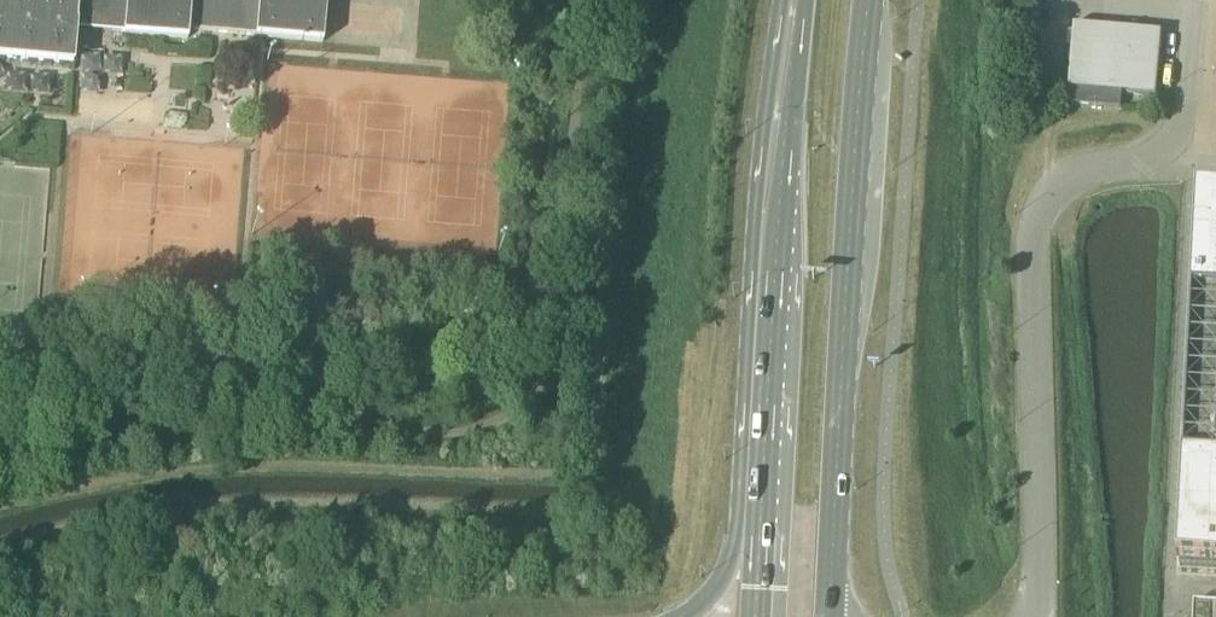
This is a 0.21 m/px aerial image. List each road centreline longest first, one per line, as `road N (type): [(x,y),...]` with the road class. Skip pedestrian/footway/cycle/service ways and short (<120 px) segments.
road 1 (primary): [(783,0),(756,211),(736,548),(719,586),(684,616)]
road 2 (primary): [(805,0),(781,212),(758,616)]
road 3 (primary): [(830,616),(869,0)]

